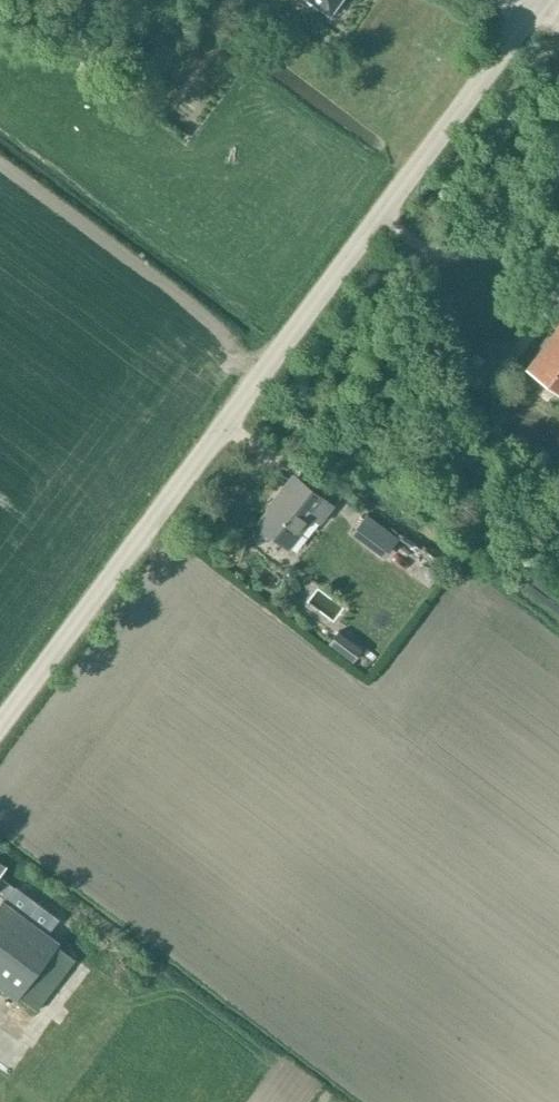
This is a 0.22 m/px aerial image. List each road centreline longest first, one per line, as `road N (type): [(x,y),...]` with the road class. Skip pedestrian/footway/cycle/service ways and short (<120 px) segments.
road 1 (tertiary): [(0,728),(541,0)]

